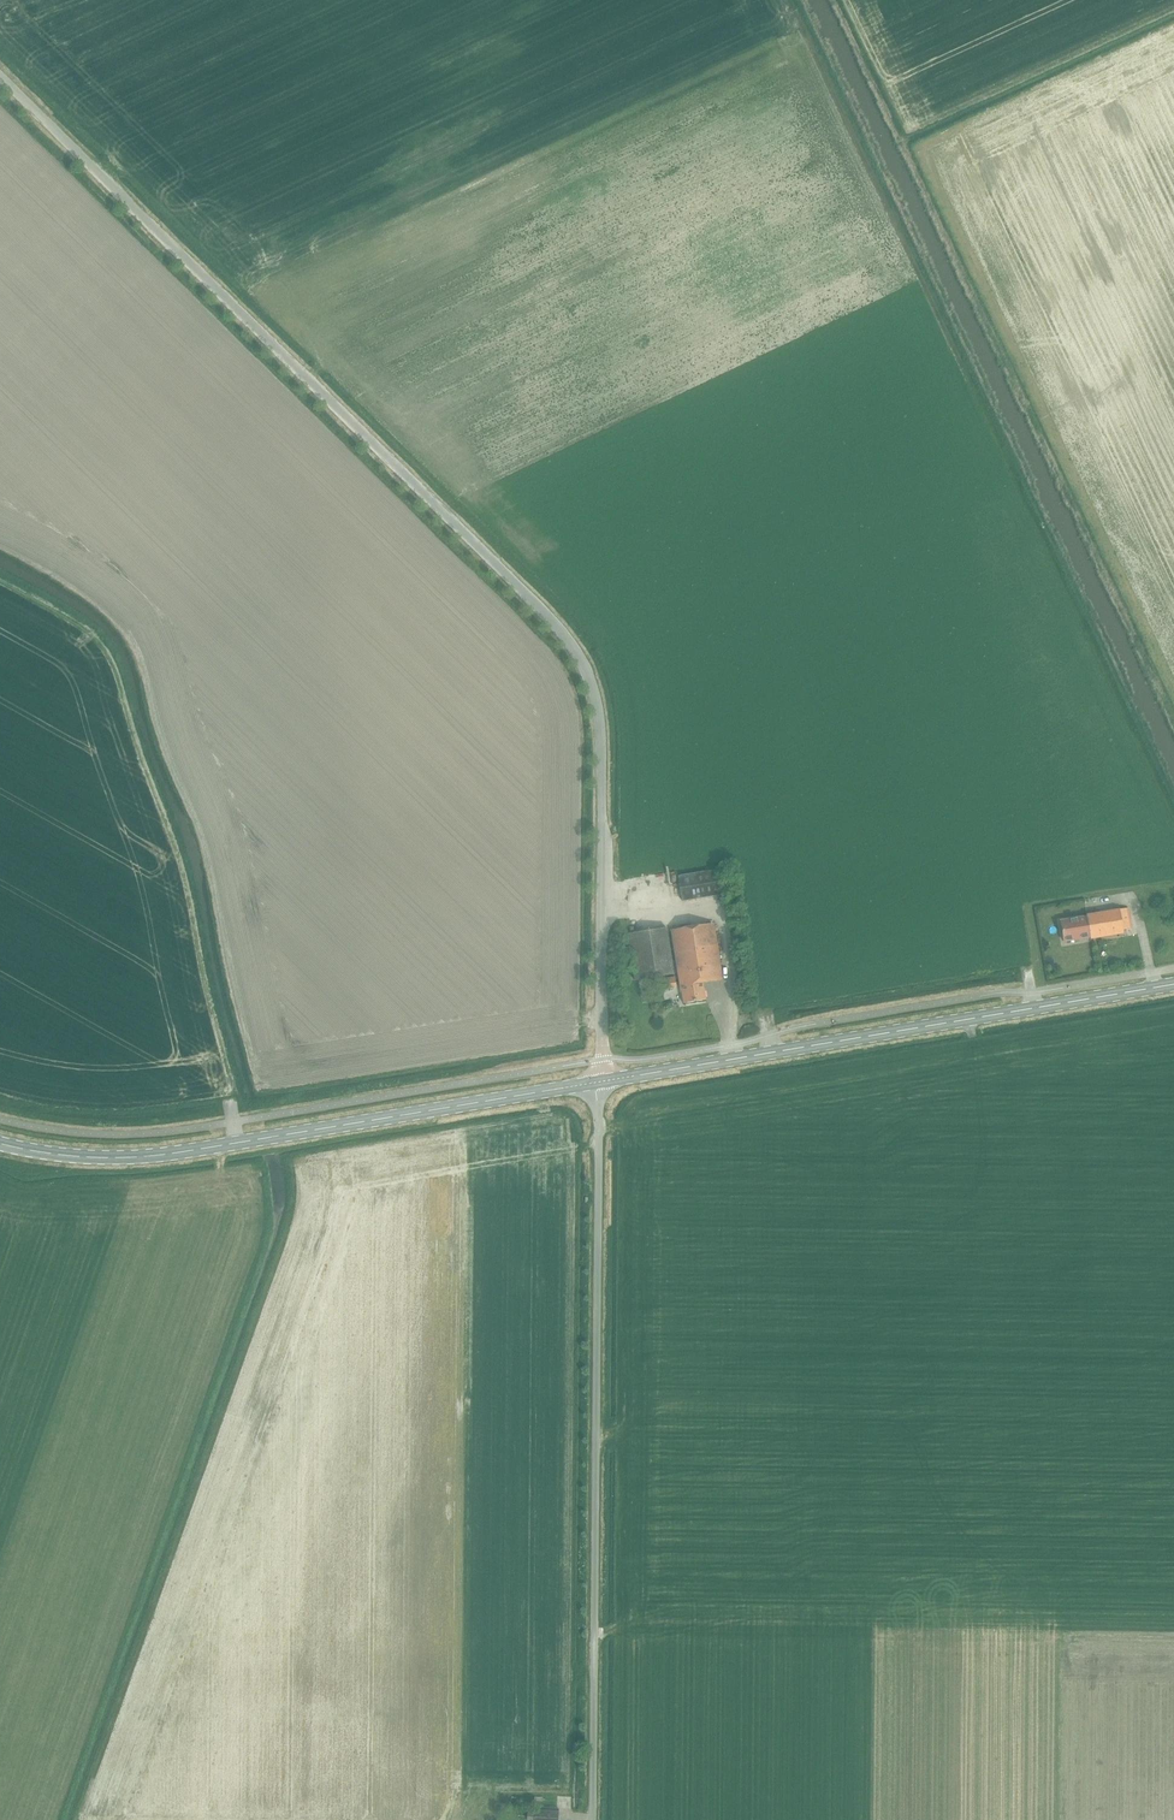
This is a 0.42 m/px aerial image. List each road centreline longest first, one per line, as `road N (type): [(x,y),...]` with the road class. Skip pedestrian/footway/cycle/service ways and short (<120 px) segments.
road 1 (unclassified): [(599,1082),(605,749),(601,708),(584,670),(489,563),(0,74)]
road 2 (unclassified): [(592,1819),(599,1082)]
road 3 (secondary): [(599,1082),(123,1159),(0,1146)]
road 4 (secondary): [(599,1082),(1173,985)]

